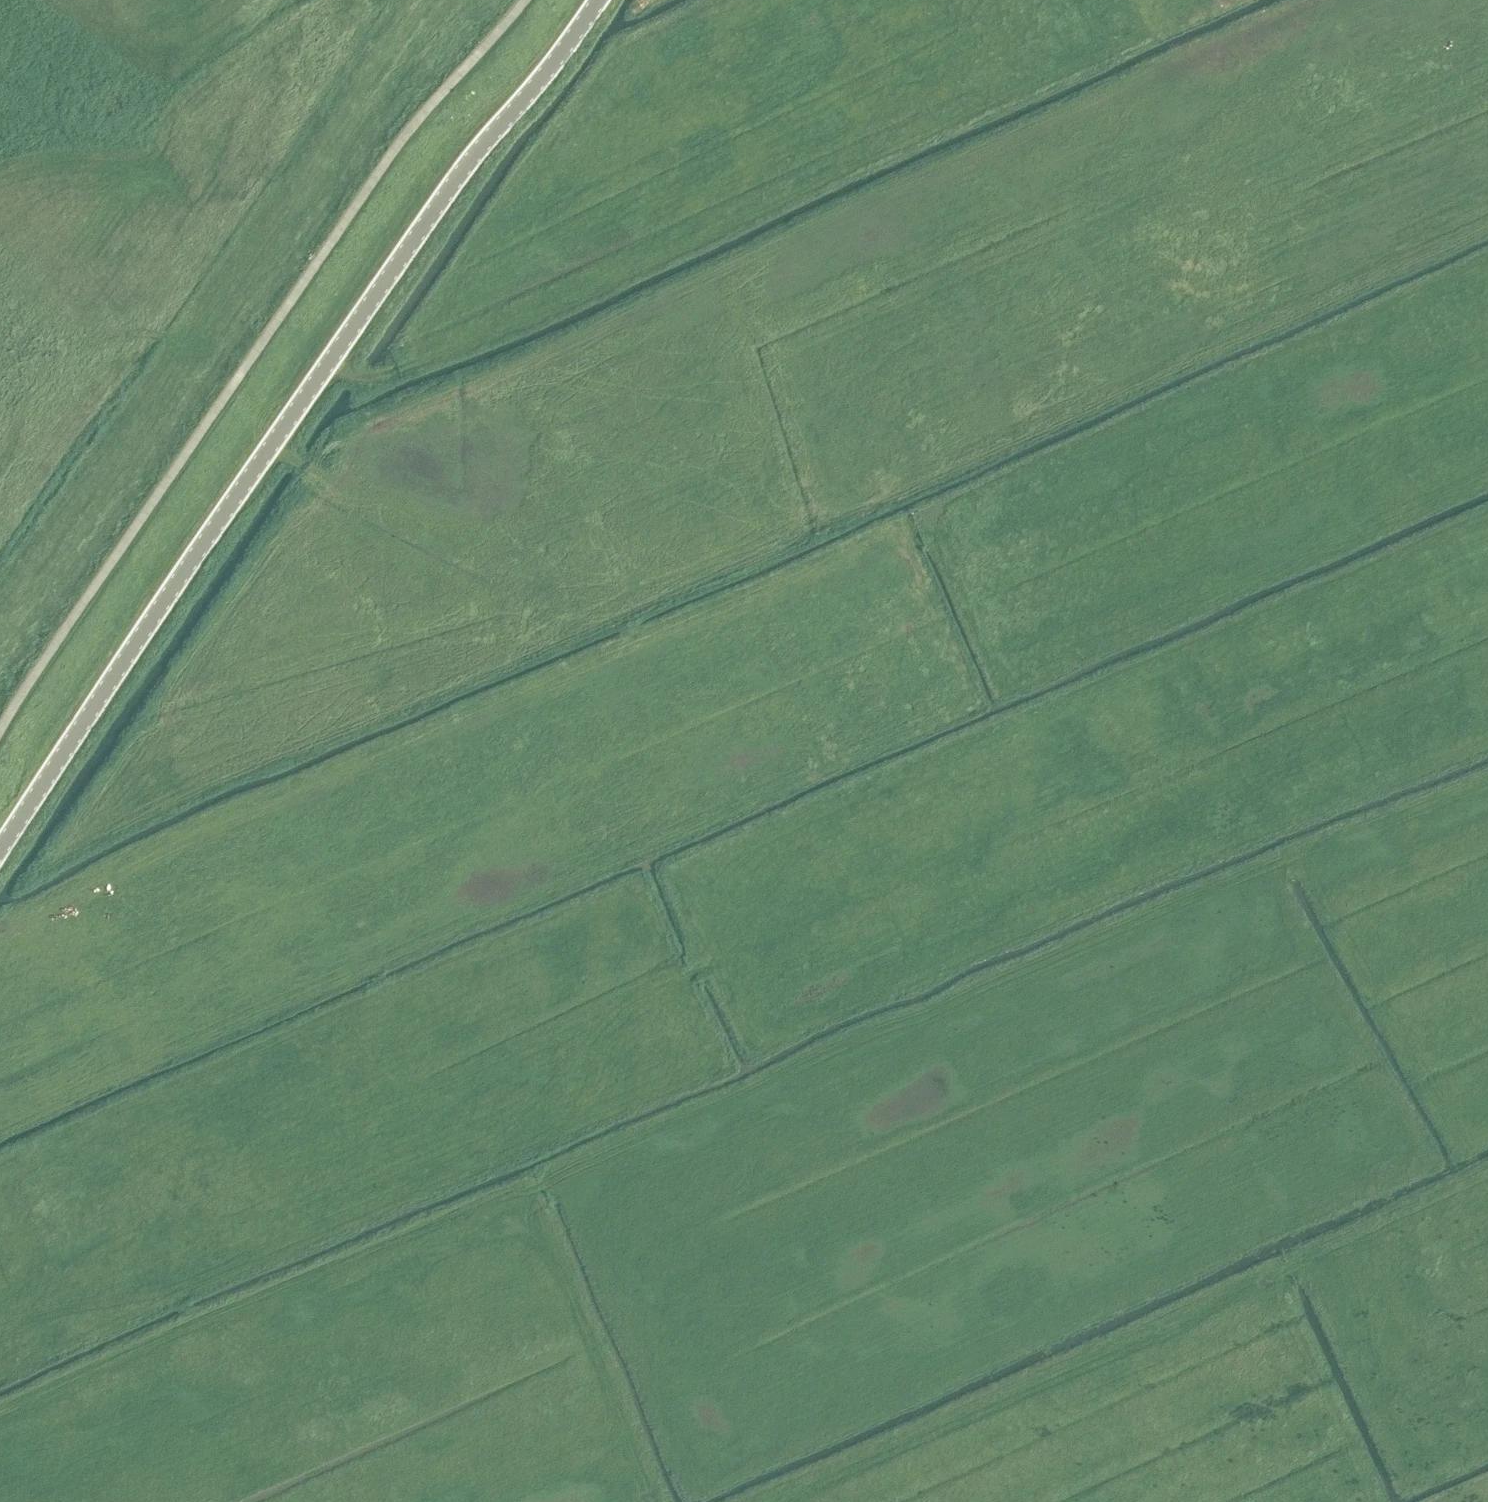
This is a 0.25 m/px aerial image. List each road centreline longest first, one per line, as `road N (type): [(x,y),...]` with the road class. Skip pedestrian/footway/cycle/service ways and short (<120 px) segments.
road 1 (unclassified): [(0,849),(455,181),(595,0)]

